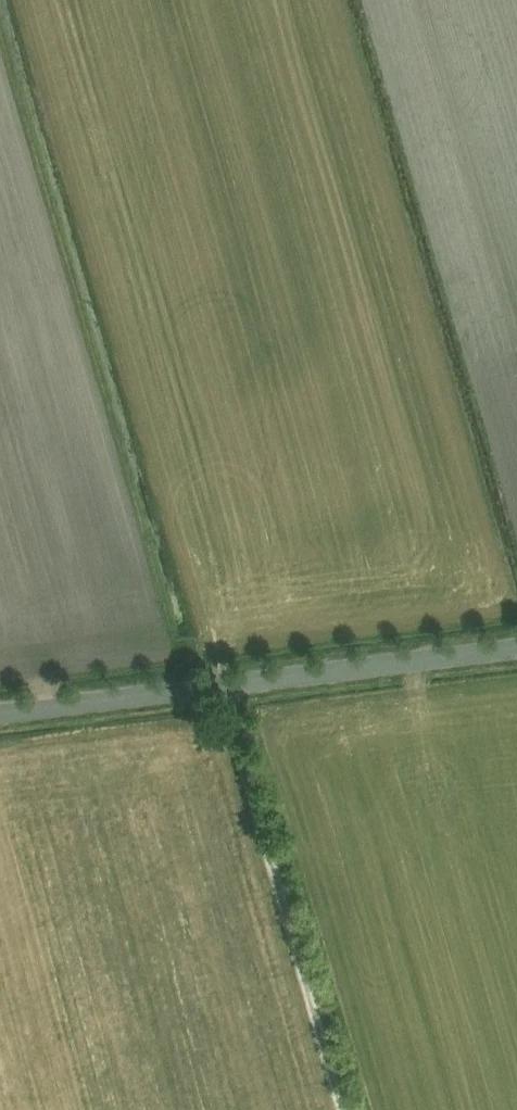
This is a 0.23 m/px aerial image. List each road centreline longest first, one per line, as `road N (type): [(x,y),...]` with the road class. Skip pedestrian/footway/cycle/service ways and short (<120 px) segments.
road 1 (tertiary): [(0,708),(516,644)]

